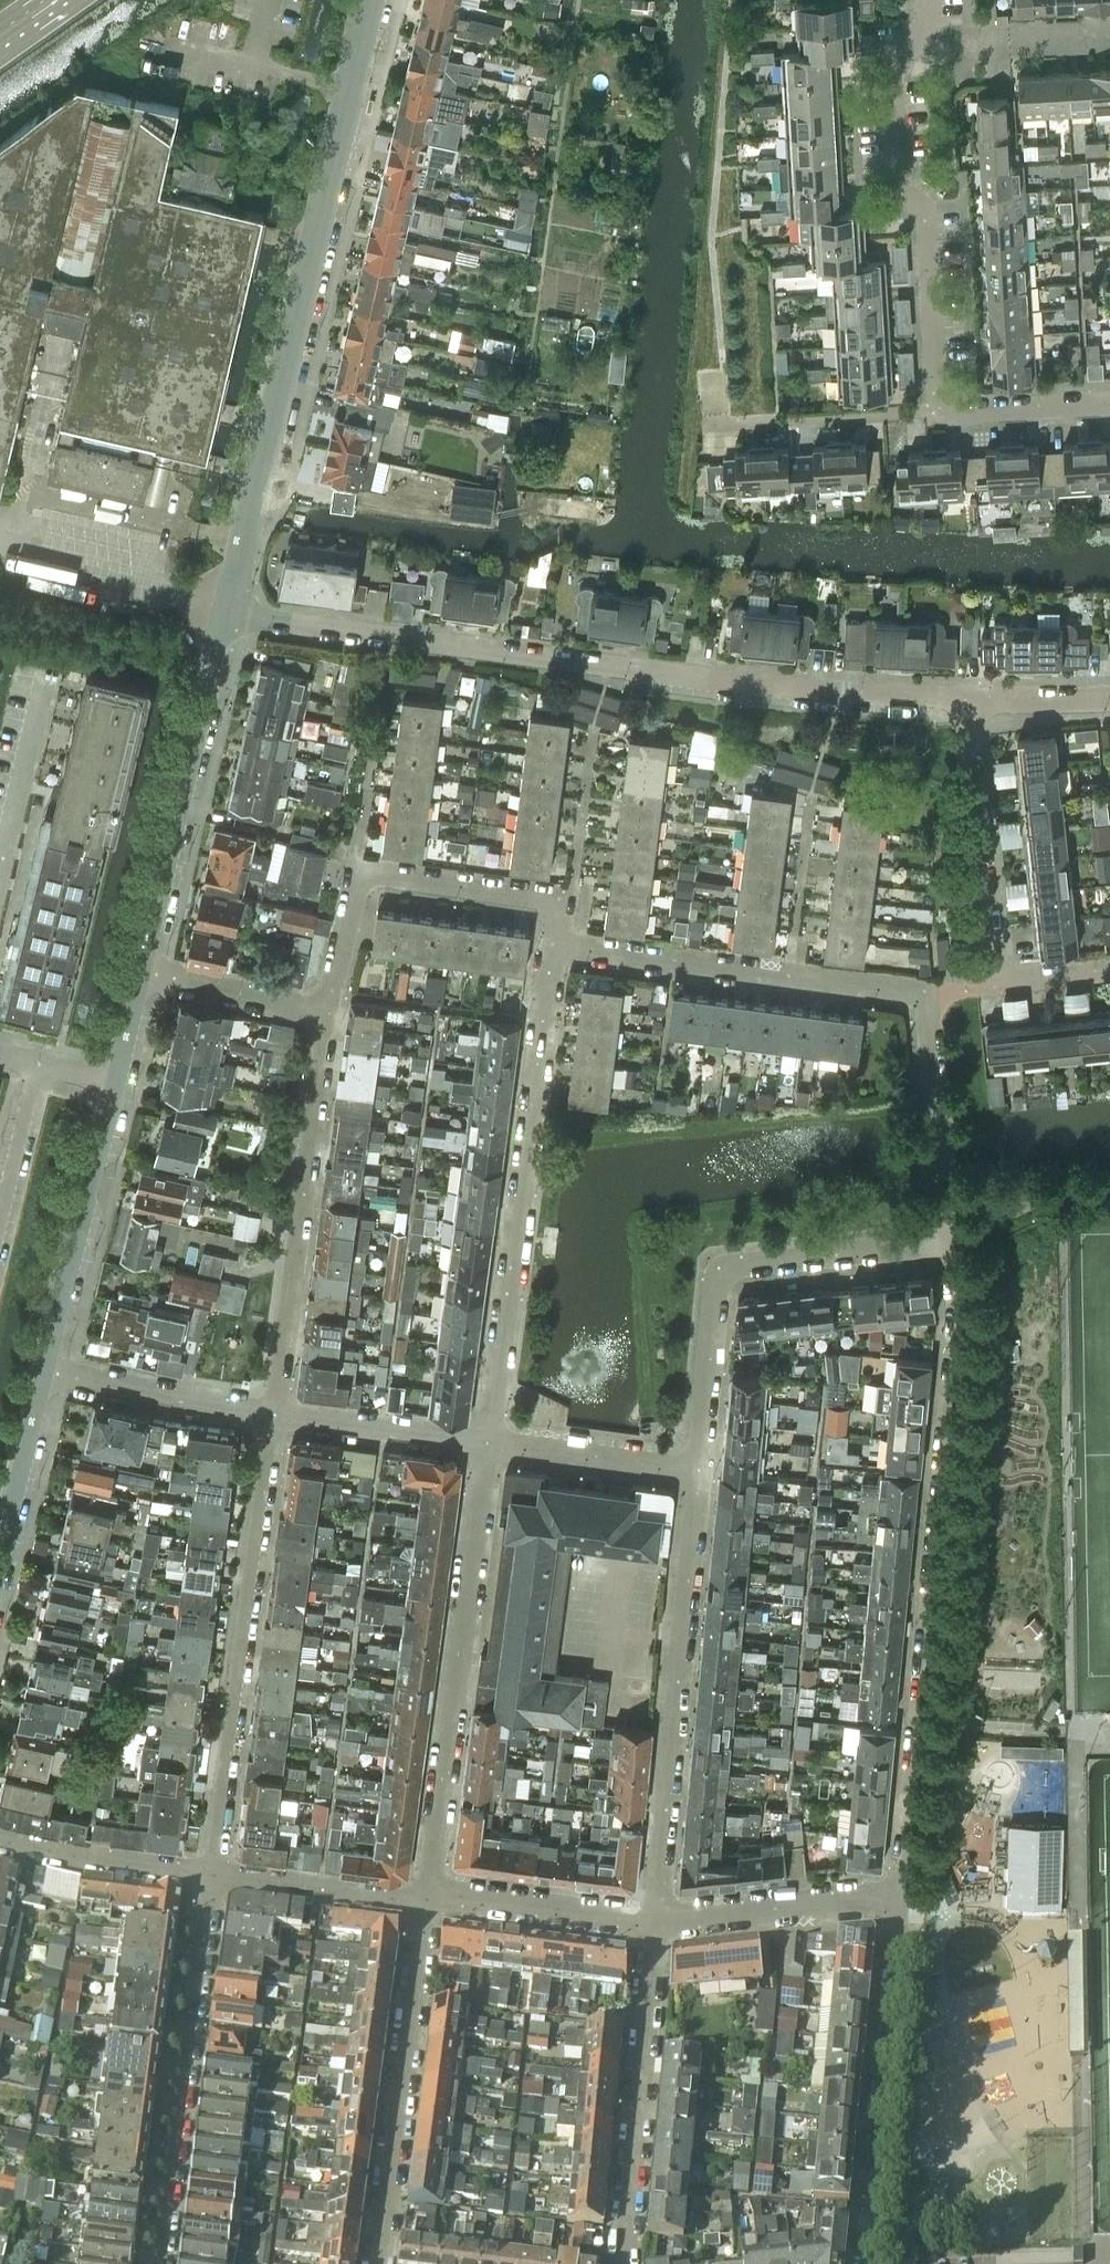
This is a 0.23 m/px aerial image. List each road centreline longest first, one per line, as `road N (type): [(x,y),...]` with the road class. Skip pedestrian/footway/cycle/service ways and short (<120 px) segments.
road 1 (residential): [(967,698),(766,685),(225,614)]
road 2 (residential): [(905,1897),(966,1294),(951,1239)]
road 3 (tertiary): [(225,614),(369,0)]
road 4 (residential): [(951,1239),(930,995),(560,946)]
road 5 (residential): [(560,946),(490,1438)]
road 6 (residential): [(268,1409),(212,1874)]
road 7 (residential): [(427,1898),(490,1438)]
road 8 (residential): [(697,1465),(660,1921)]
road 9 (residential): [(939,411),(934,234),(897,176),(892,97),(928,28),(929,0)]
road 10 (residential): [(697,1465),(719,1271),(951,1239)]
road 11 (residential): [(268,1409),(330,1014)]
road 12 (residential): [(967,698),(998,979),(1109,968)]
road 13 (residential): [(212,1874),(163,2263)]
road 14 (residential): [(330,1014),(361,876),(566,907),(560,946)]
road 15 (tertiary): [(140,974),(225,614)]
road 16 (residential): [(427,1898),(377,2263)]
road 17 (residential): [(868,2263),(905,1897)]
road 18 (residential): [(660,1921),(622,2263)]
road 19 (tertiary): [(44,1370),(115,1084)]
road 20 (residential): [(905,1897),(660,1921)]
road 21 (residential): [(660,1921),(427,1898)]
road 22 (residential): [(709,424),(939,411)]
road 23 (residential): [(268,1409),(44,1370)]
road 24 (residential): [(490,1438),(268,1409)]
road 25 (residential): [(427,1898),(212,1874)]
road 26 (residential): [(212,1874),(0,1841)]
road 27 (residential): [(490,1438),(697,1465)]
road 28 (residential): [(0,871),(47,677)]
road 29 (residential): [(330,1014),(140,974)]
road 30 (tertiary): [(0,1552),(44,1370)]
road 31 (residential): [(939,411),(1109,402)]
road 32 (residential): [(38,1065),(0,1226)]
road 33 (residential): [(1109,698),(967,698)]

